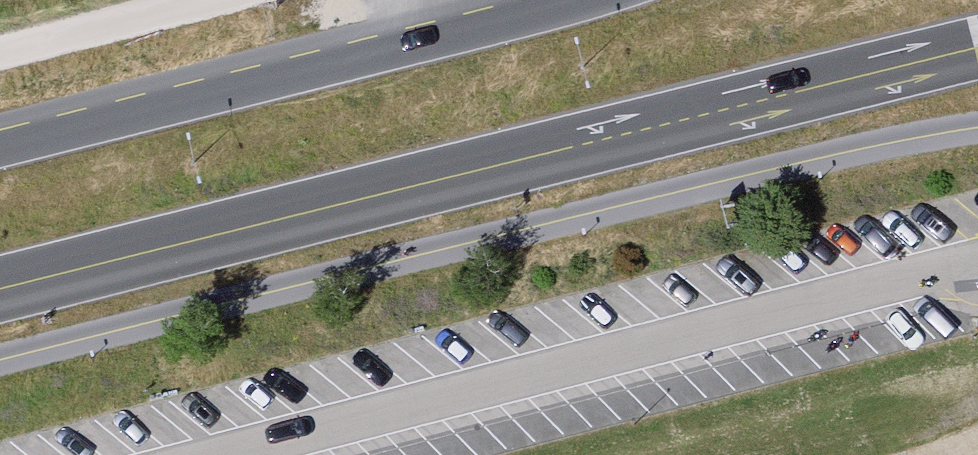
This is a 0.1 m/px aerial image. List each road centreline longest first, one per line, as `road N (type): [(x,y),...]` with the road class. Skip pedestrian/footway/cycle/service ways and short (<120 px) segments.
road 1 (primary): [(0,291),(977,49)]
road 2 (primary): [(569,0),(0,147)]
road 3 (unclassified): [(217,0),(0,52)]

